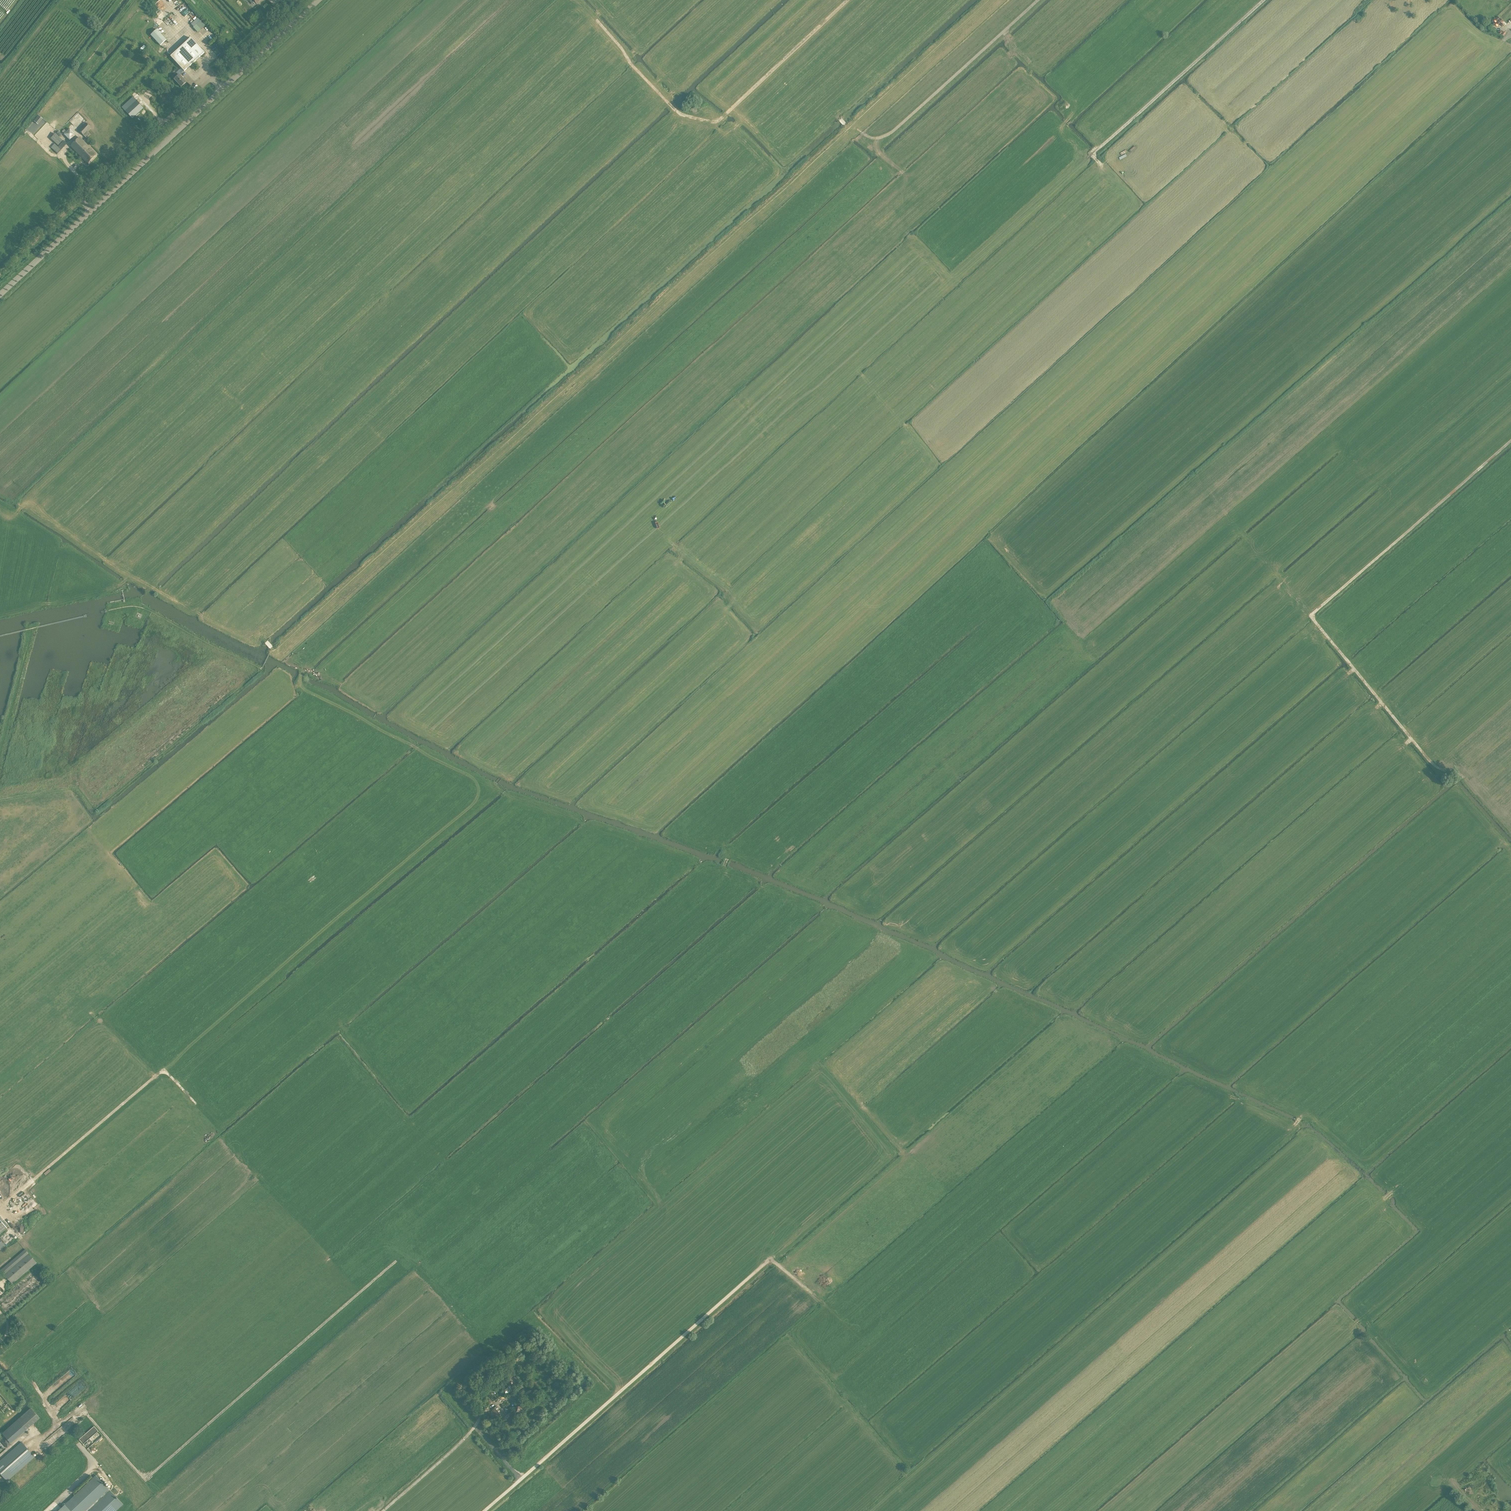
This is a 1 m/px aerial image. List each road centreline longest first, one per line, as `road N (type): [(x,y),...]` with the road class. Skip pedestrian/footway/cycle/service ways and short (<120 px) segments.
road 1 (track): [(163,1070),(474,798),(466,776),(307,691),(304,671),(352,685),(903,184),(903,173),(864,135)]
road 2 (track): [(1510,441),(1312,616),(1432,763),(1461,776)]
road 3 (track): [(78,1409),(145,1479),(395,1261)]
road 4 (track): [(484,1510),(770,1259)]
road 5 (track): [(597,21),(681,115),(712,121),(848,0)]
road 6 (track): [(0,1208),(163,1070),(197,1104)]
road 7 (track): [(837,117),(849,129),(885,136),(1038,0)]
road 8 (track): [(1263,0),(1092,155),(1100,164)]
road 9 (tertiary): [(93,210),(225,87)]
road 10 (unclassified): [(83,197),(214,75)]
road 11 (track): [(382,1510),(486,1413)]
road 12 (tertiary): [(225,87),(319,0)]
road 13 (tertiary): [(0,295),(93,210)]

